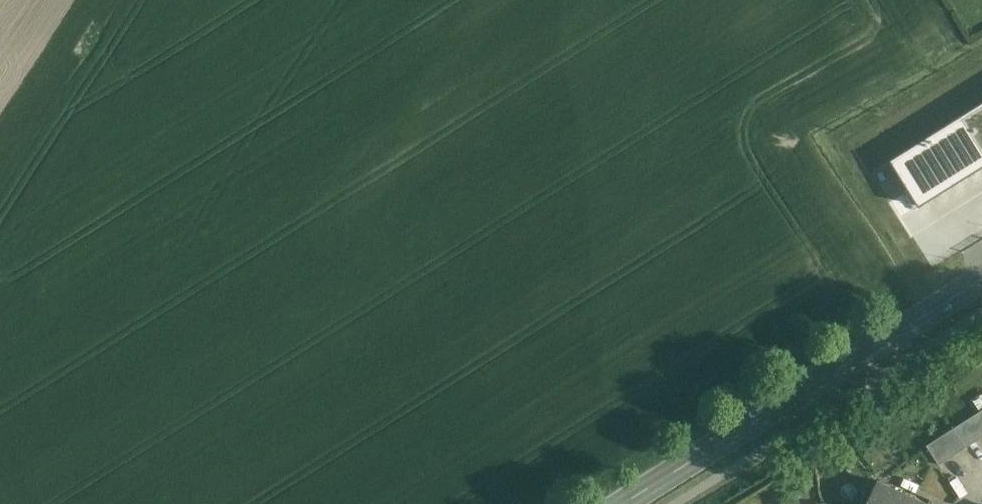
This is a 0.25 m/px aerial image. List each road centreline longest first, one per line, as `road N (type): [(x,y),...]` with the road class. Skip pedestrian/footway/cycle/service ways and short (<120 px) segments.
road 1 (primary): [(981,281),(627,503)]

